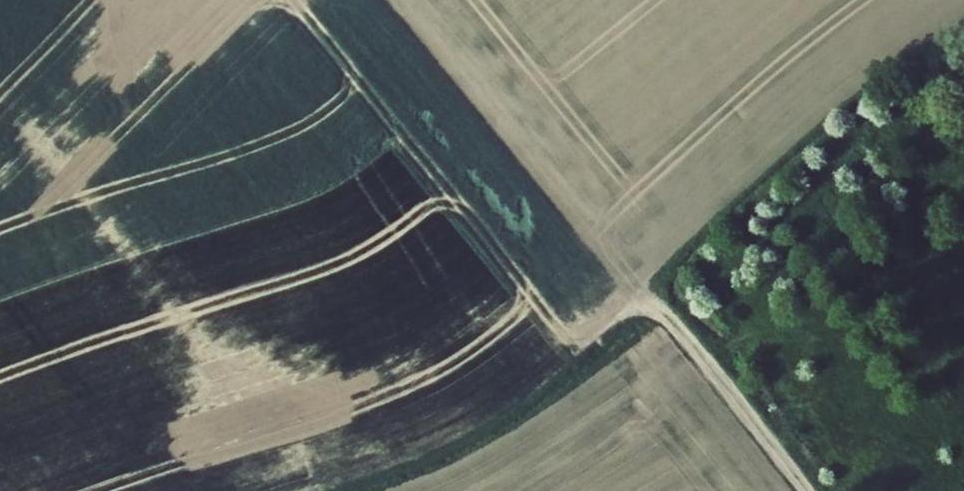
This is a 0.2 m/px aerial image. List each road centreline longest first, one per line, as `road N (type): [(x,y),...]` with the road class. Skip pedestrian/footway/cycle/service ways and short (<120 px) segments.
road 1 (track): [(645,302),(688,345),(800,490)]

